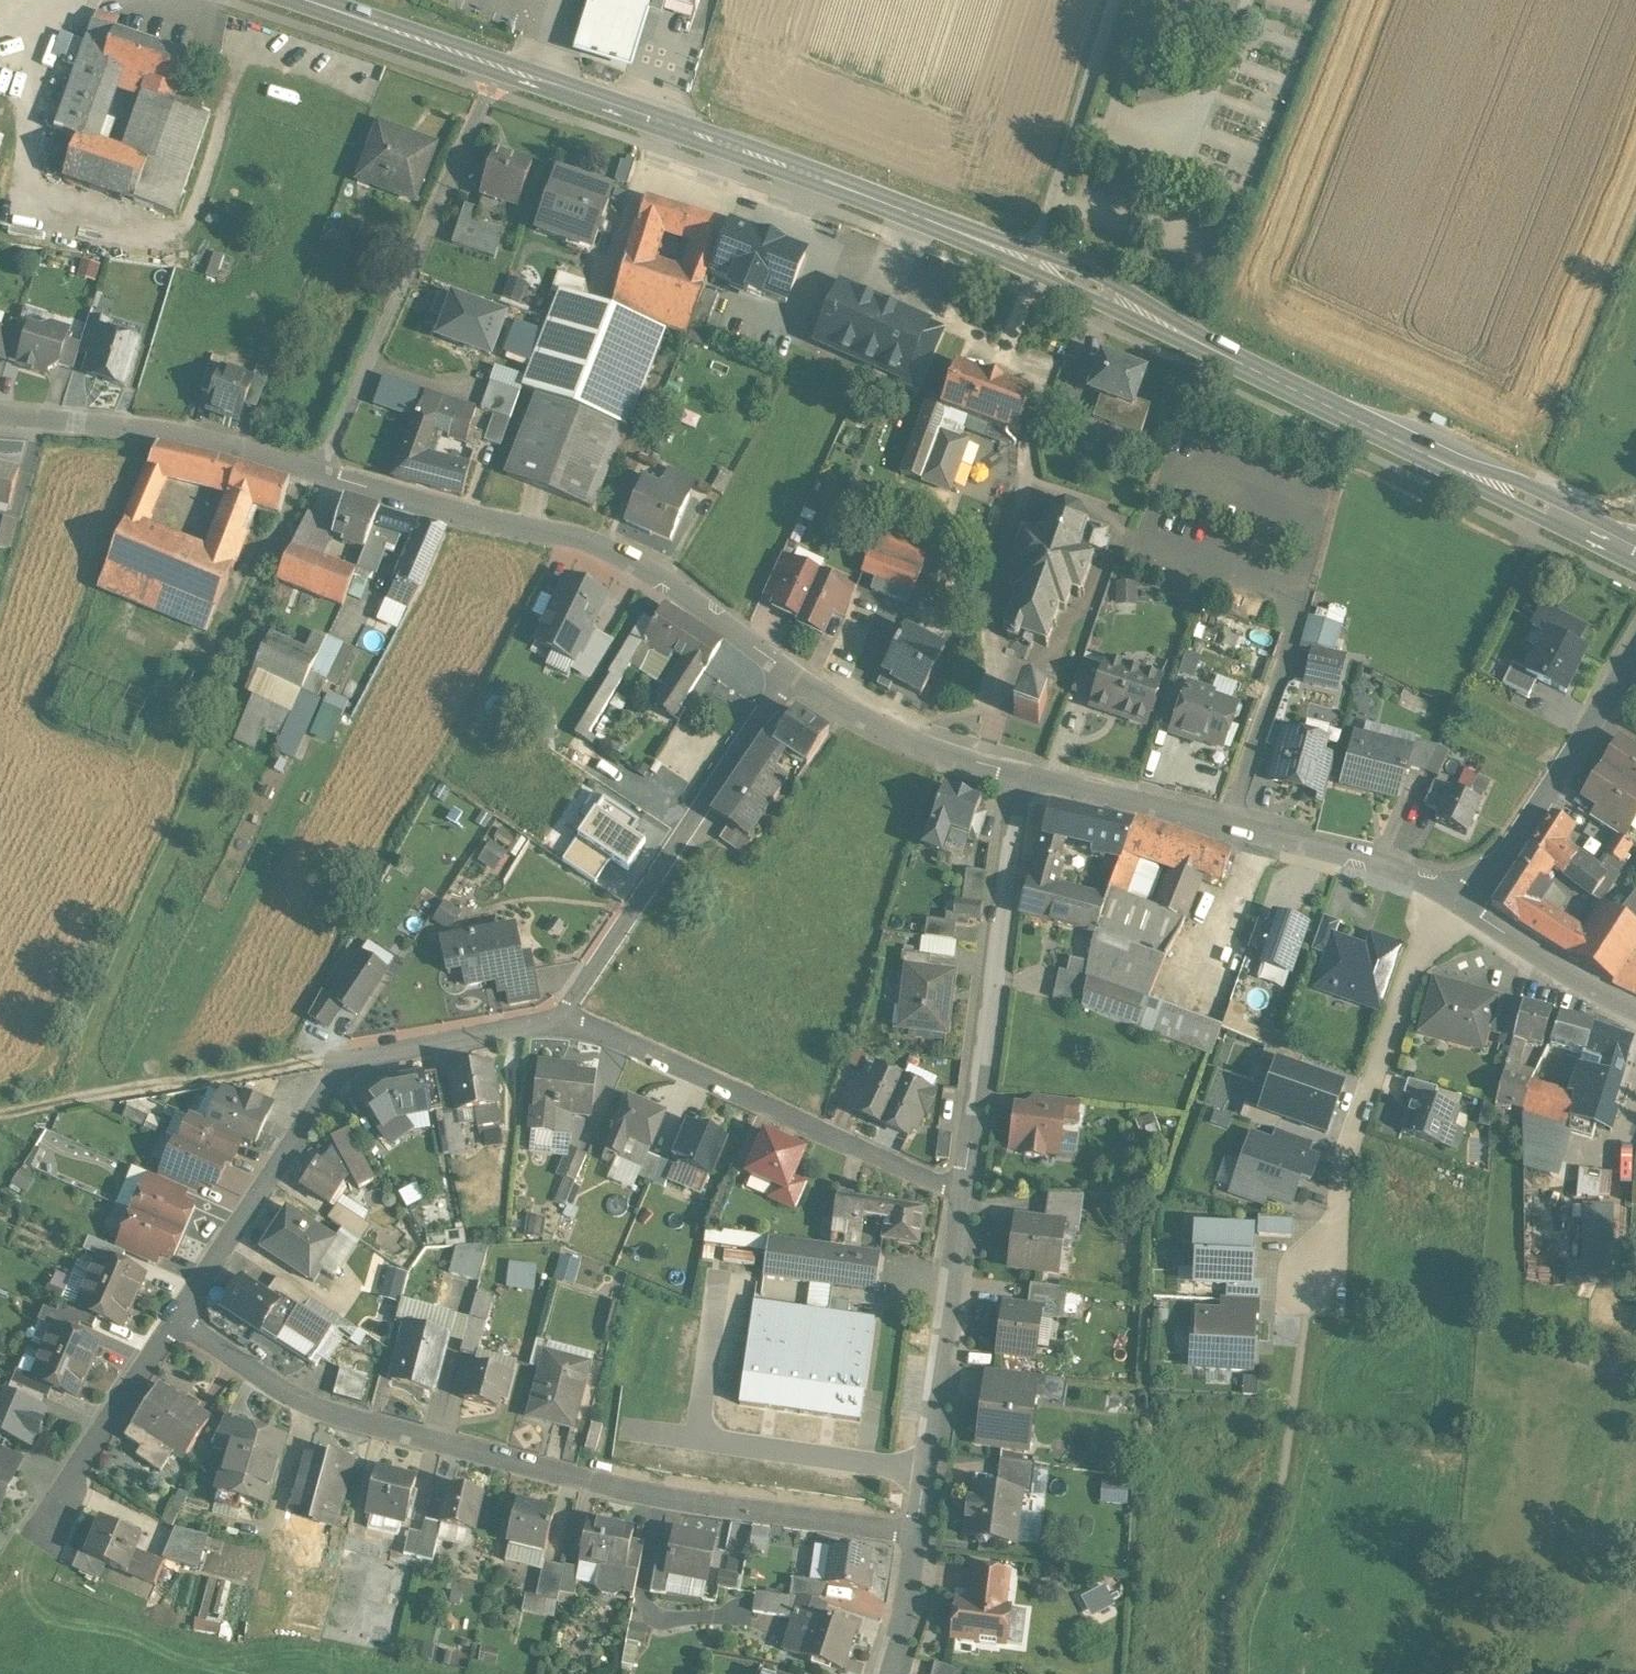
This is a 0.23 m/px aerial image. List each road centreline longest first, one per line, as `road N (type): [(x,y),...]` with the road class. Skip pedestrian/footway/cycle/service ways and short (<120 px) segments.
road 1 (secondary): [(1635,553),(1305,399),(1082,283),(499,68)]
road 2 (residential): [(174,1315),(306,1407),(653,1498),(922,1537)]
road 3 (residential): [(566,1013),(348,1055),(174,1315)]
road 4 (residential): [(320,473),(590,545),(685,599),(795,678)]
road 5 (residential): [(1019,780),(1291,845),(1413,880),(1455,904)]
road 6 (residential): [(320,473),(499,68)]
road 7 (residential): [(1309,1312),(1344,1166),(1411,977),(1455,904)]
road 8 (residential): [(963,1192),(566,1013)]
road 9 (residential): [(963,1192),(1019,780)]
road 10 (residential): [(795,678),(566,1013)]
road 11 (track): [(0,1121),(317,1070),(348,1055)]
road 12 (residential): [(922,1537),(963,1192)]
road 13 (residential): [(0,421),(193,437),(320,473)]
road 14 (residential): [(1470,915),(1635,649)]
road 15 (residential): [(174,1315),(35,1537)]
road 16 (residential): [(795,678),(894,739),(1019,780)]
road 17 (secondary): [(499,68),(298,0)]
road 18 (residential): [(1470,915),(1635,1024)]
road 19 (residential): [(887,1673),(910,1617),(922,1537)]

